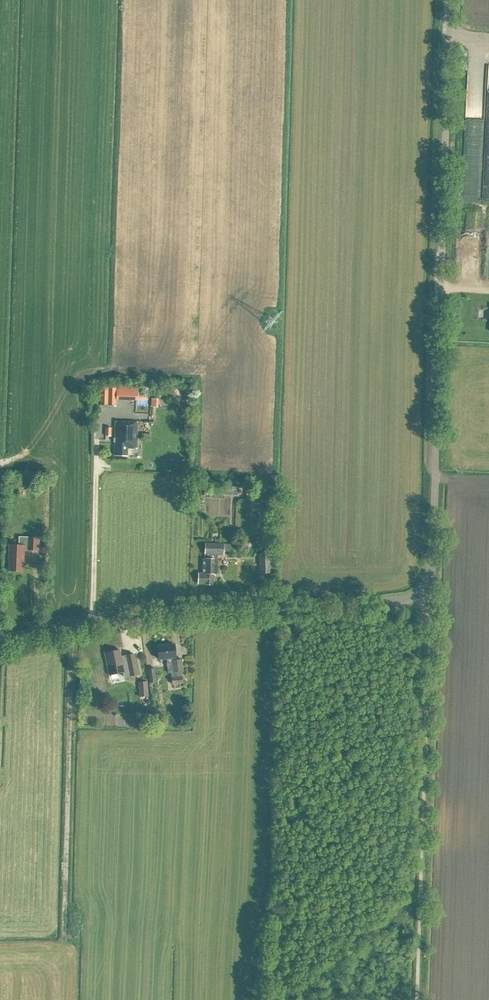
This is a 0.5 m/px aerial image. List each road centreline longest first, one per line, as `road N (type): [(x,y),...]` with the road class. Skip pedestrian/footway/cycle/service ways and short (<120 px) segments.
road 1 (unclassified): [(0,642),(160,612),(431,595),(448,0)]

